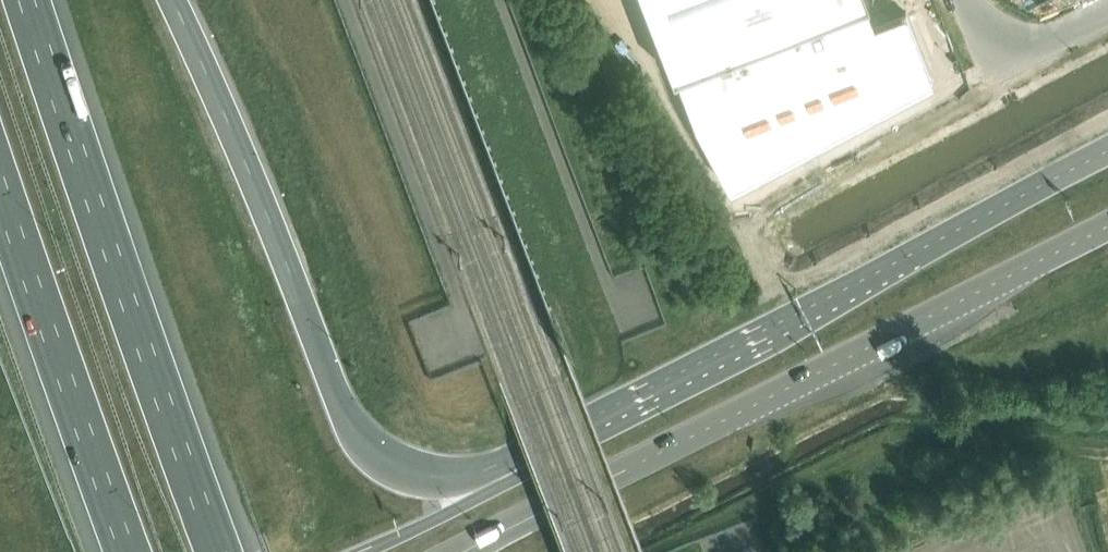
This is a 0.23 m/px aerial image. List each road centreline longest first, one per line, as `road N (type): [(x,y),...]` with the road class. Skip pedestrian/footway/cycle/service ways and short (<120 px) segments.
road 1 (primary): [(463,551),(1107,225)]
road 2 (trunk): [(1107,150),(482,474)]
road 3 (motorway): [(482,474),(431,475),(361,441),(172,0)]
road 4 (motorway): [(219,551),(26,0)]
road 5 (motorway): [(0,189),(128,551)]
road 6 (unclassified): [(967,0),(990,31),(1018,42),(1049,40),(1107,12)]
road 7 (trunk): [(482,474),(445,513),(360,551)]

